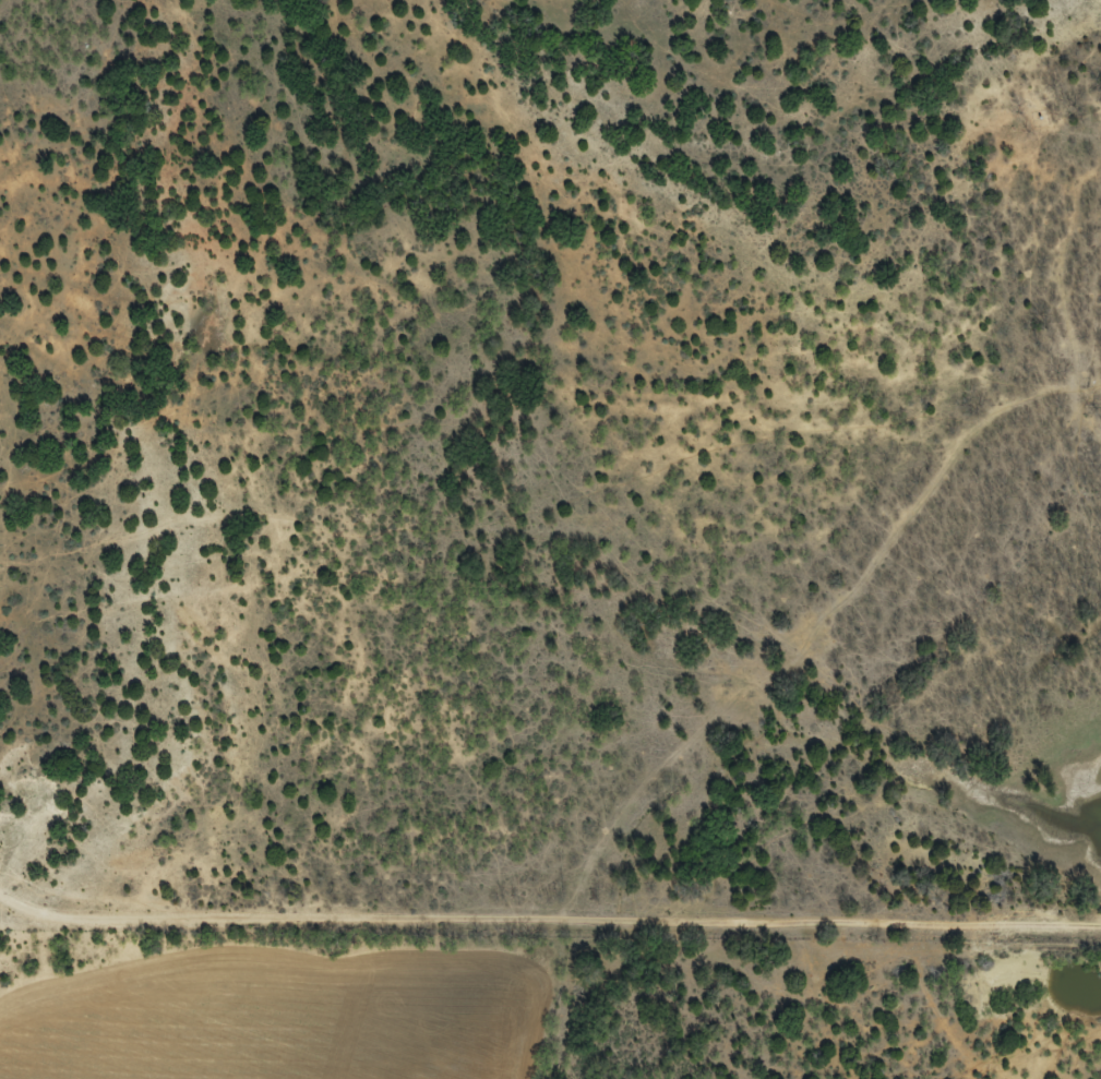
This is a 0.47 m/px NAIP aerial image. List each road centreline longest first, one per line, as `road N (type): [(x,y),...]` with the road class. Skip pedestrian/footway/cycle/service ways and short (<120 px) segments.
road 1 (residential): [(0,884),(27,902),(1100,918)]

